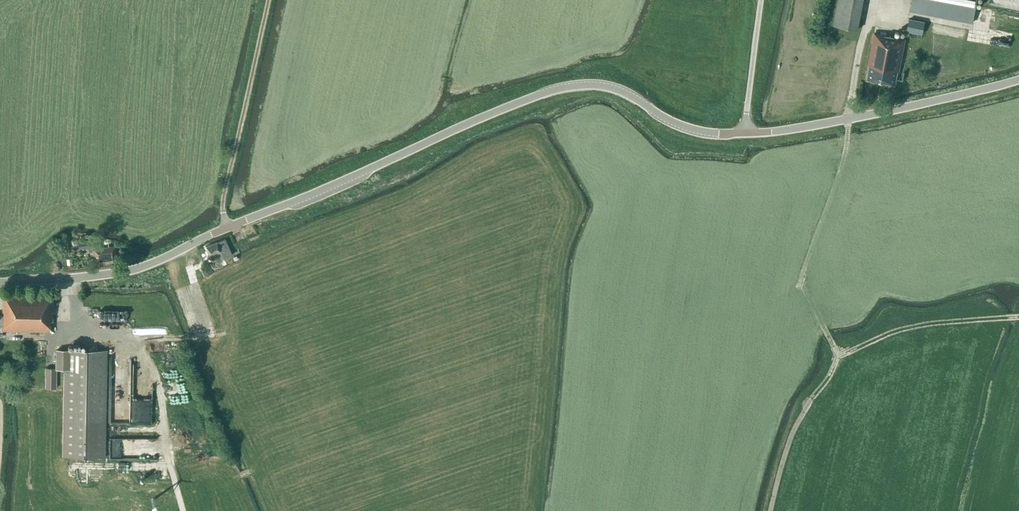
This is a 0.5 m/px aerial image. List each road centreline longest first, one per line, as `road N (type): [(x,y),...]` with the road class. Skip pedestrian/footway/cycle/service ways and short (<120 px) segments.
road 1 (tertiary): [(0,281),(130,272),(571,86),(607,85),(675,122),(744,132)]
road 2 (track): [(769,510),(803,413),(836,366),(836,348),(801,281),(845,155),(850,118)]
road 3 (tertiary): [(744,132),(1018,80)]
road 4 (track): [(226,226),(224,190),(267,0)]
road 5 (track): [(836,358),(901,329),(1018,318)]
road 6 (unclassified): [(762,0),(744,132)]

